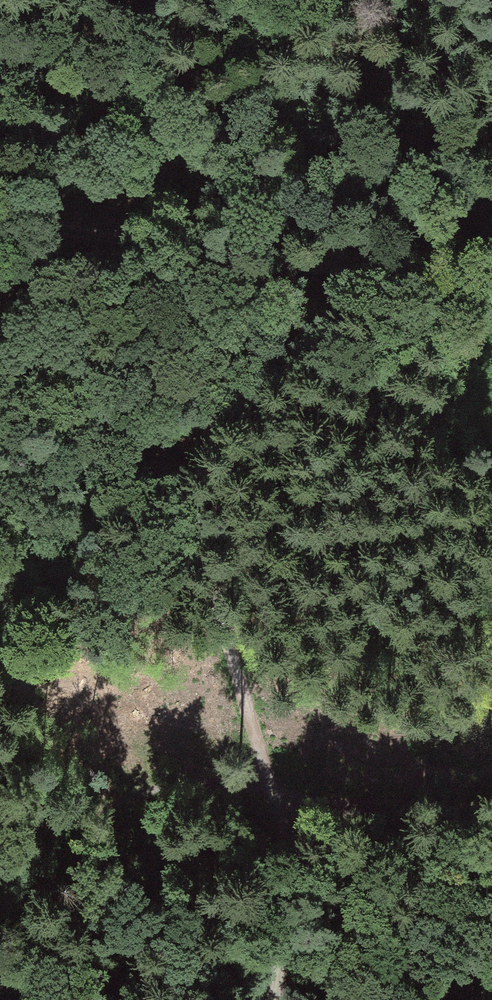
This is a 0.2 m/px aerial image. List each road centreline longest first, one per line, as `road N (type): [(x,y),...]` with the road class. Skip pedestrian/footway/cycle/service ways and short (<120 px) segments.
road 1 (track): [(0,313),(163,450),(205,551),(281,794)]
road 2 (track): [(491,282),(0,220)]
road 3 (track): [(491,805),(281,794)]
road 4 (track): [(281,794),(273,999)]

